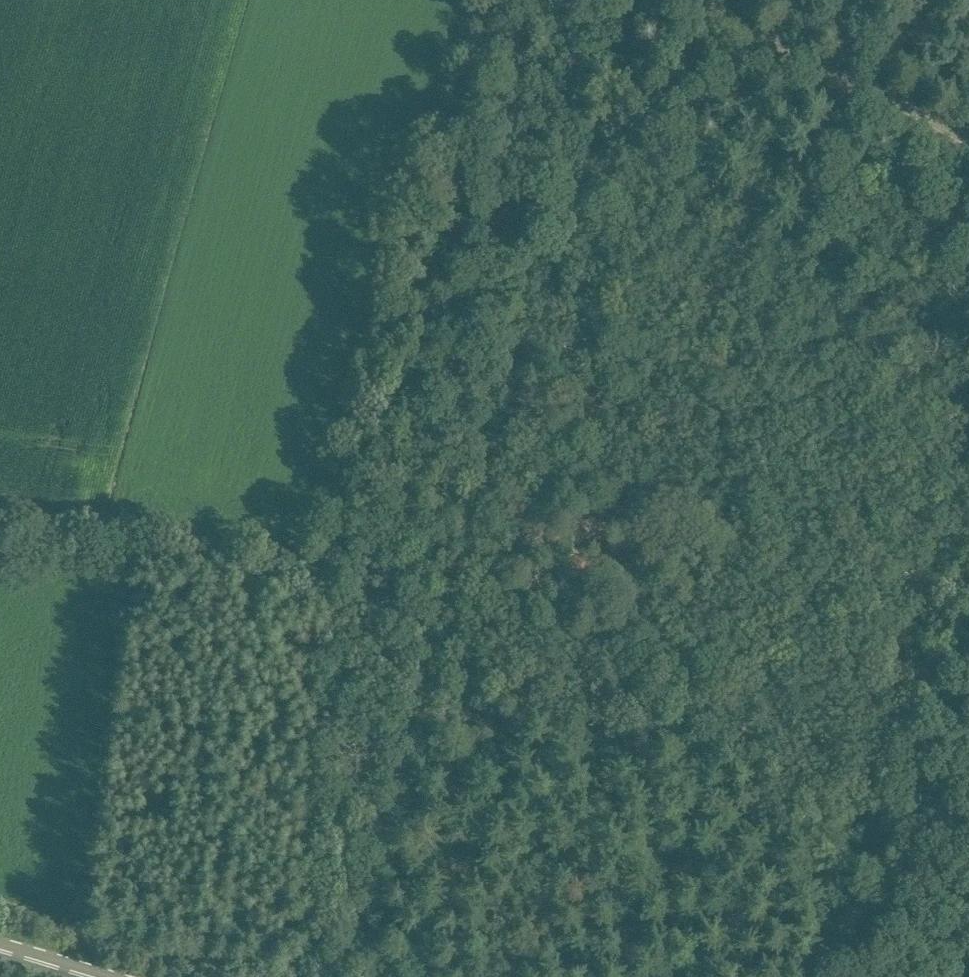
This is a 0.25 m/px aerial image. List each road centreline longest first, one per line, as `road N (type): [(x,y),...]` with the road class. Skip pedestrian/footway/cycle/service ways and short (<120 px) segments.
road 1 (unclassified): [(968,136),(713,0)]

